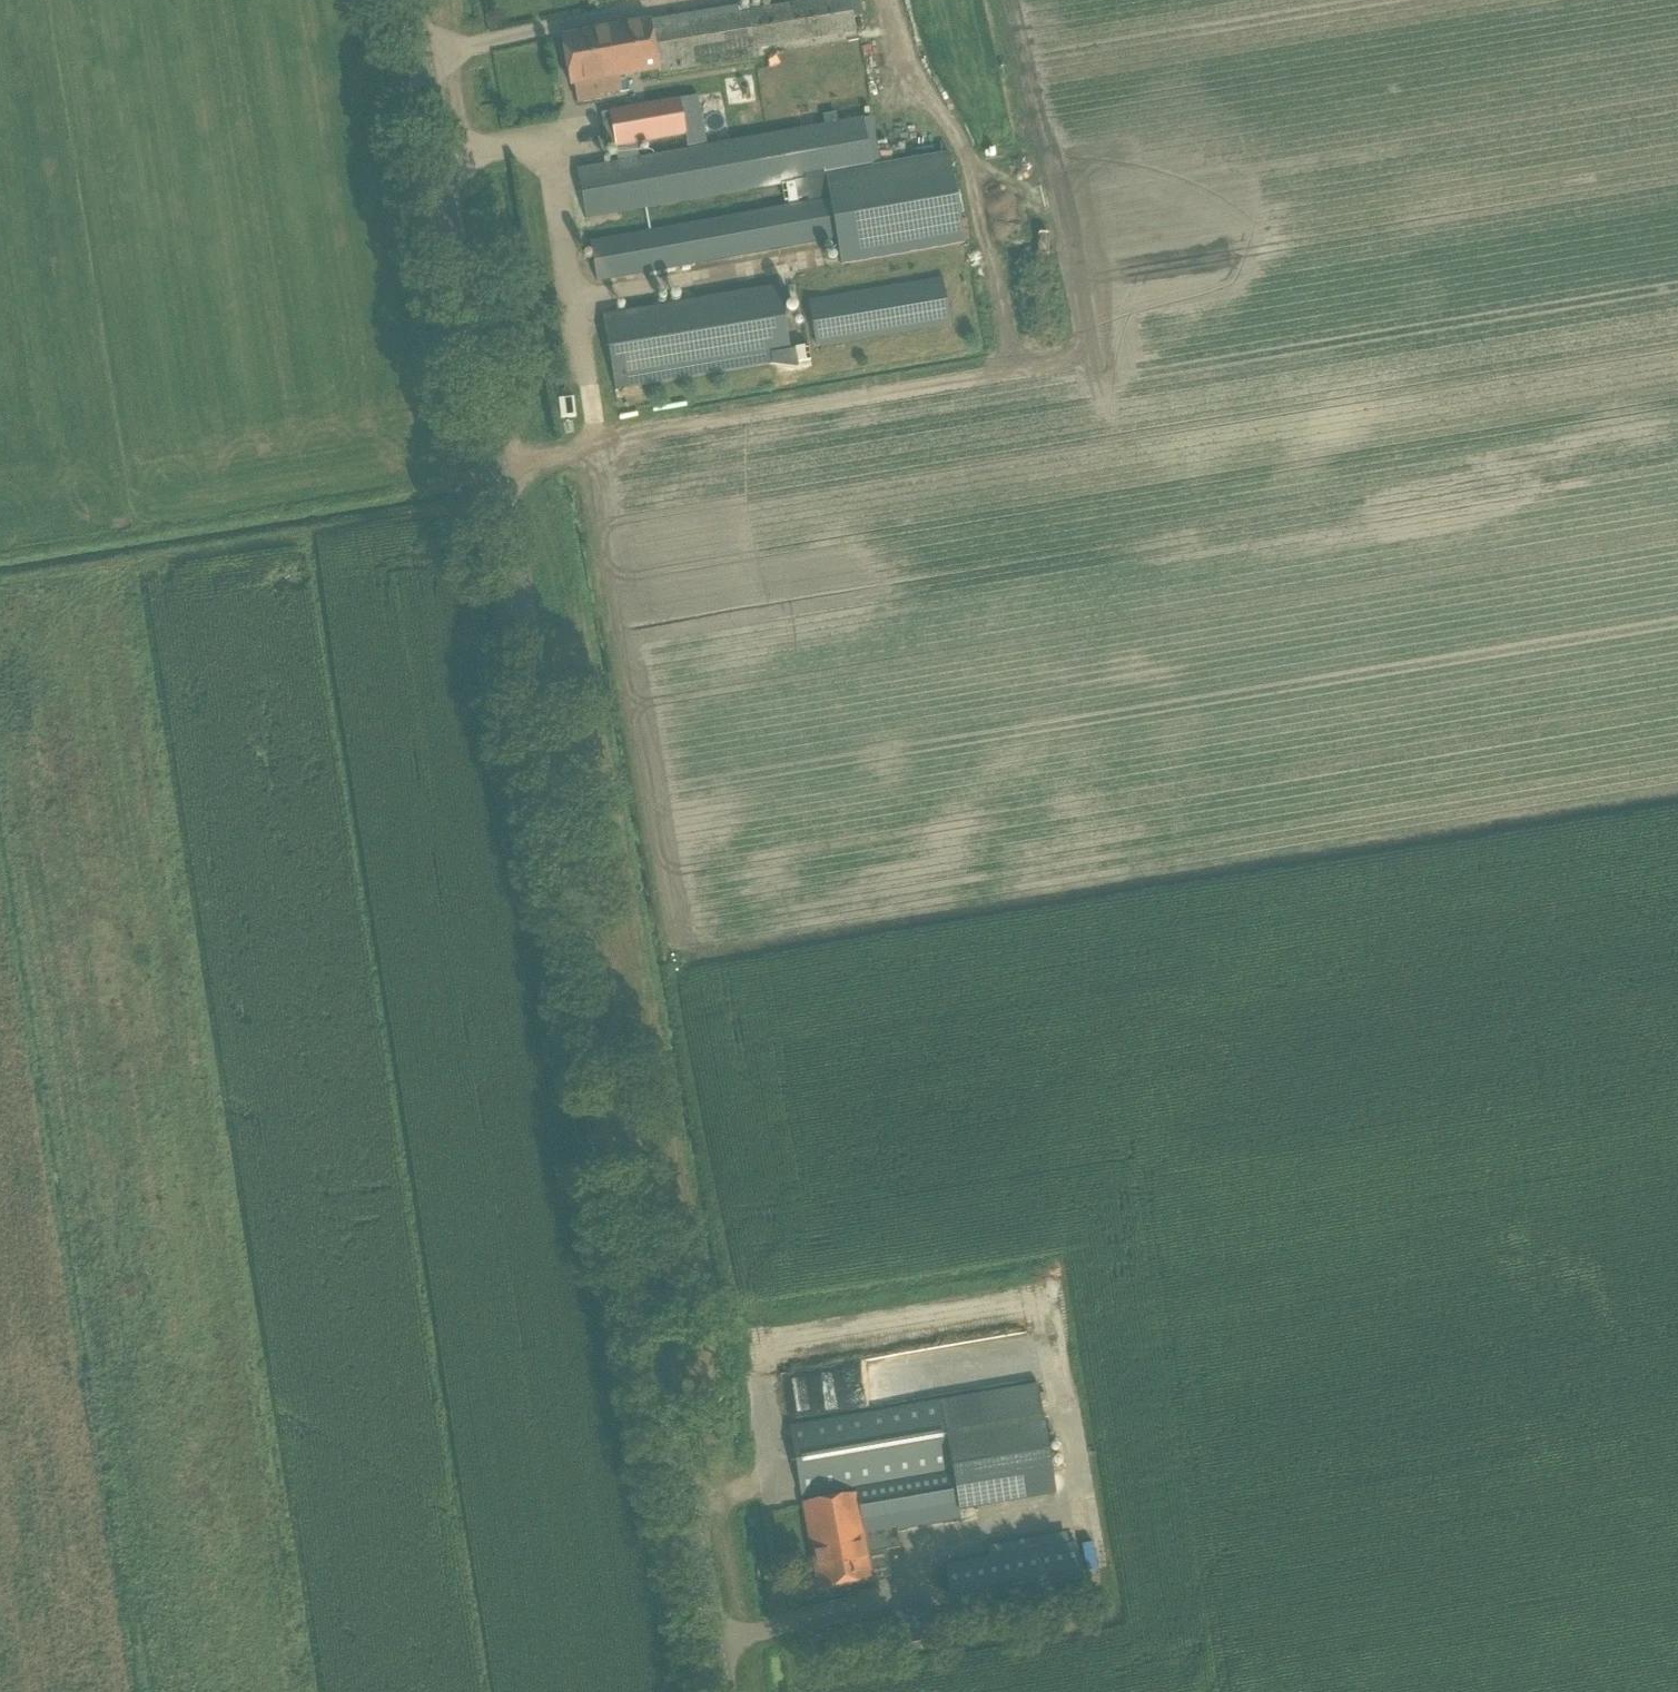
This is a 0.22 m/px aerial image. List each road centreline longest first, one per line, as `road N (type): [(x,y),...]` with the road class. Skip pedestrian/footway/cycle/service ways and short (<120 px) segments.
road 1 (unclassified): [(726,1691),(413,0)]

